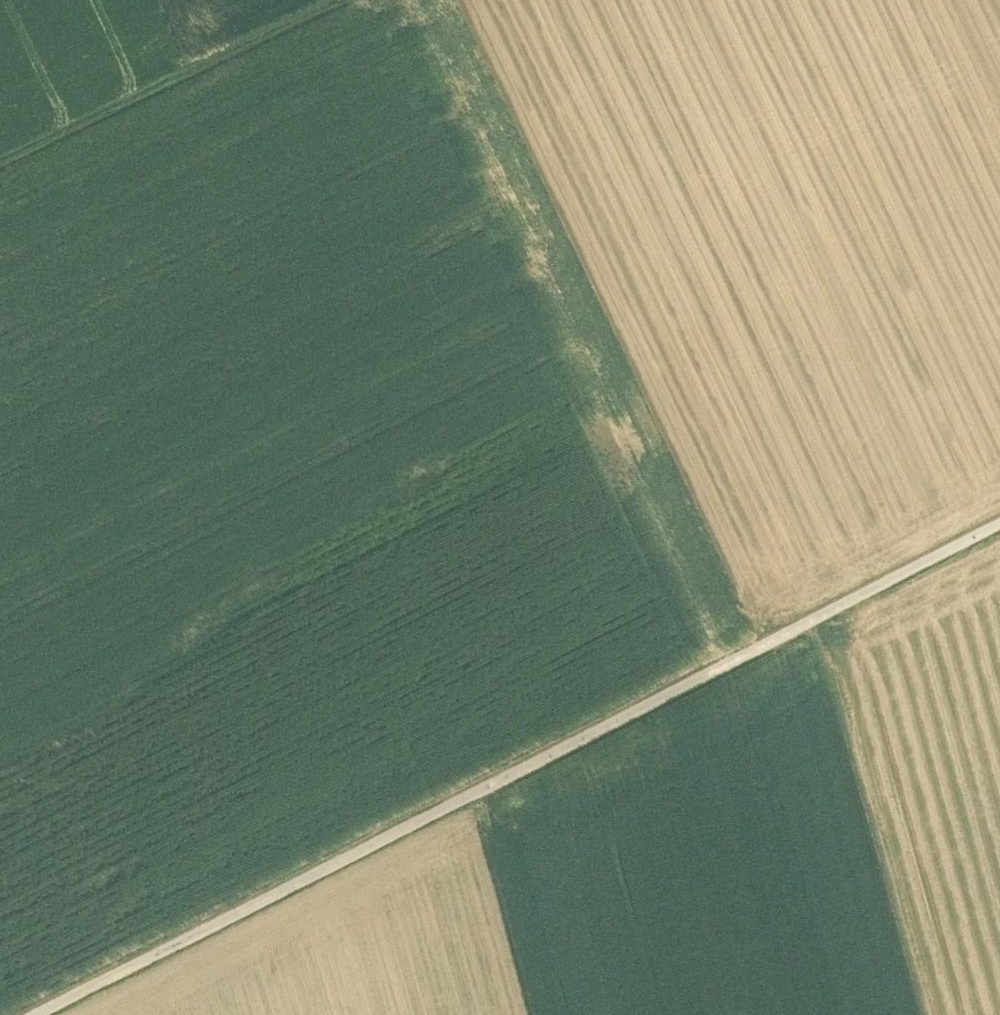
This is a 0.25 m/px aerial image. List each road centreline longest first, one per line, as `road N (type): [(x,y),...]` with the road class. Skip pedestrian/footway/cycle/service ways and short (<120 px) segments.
road 1 (track): [(999,524),(38,1014)]
road 2 (track): [(350,0),(0,165)]

